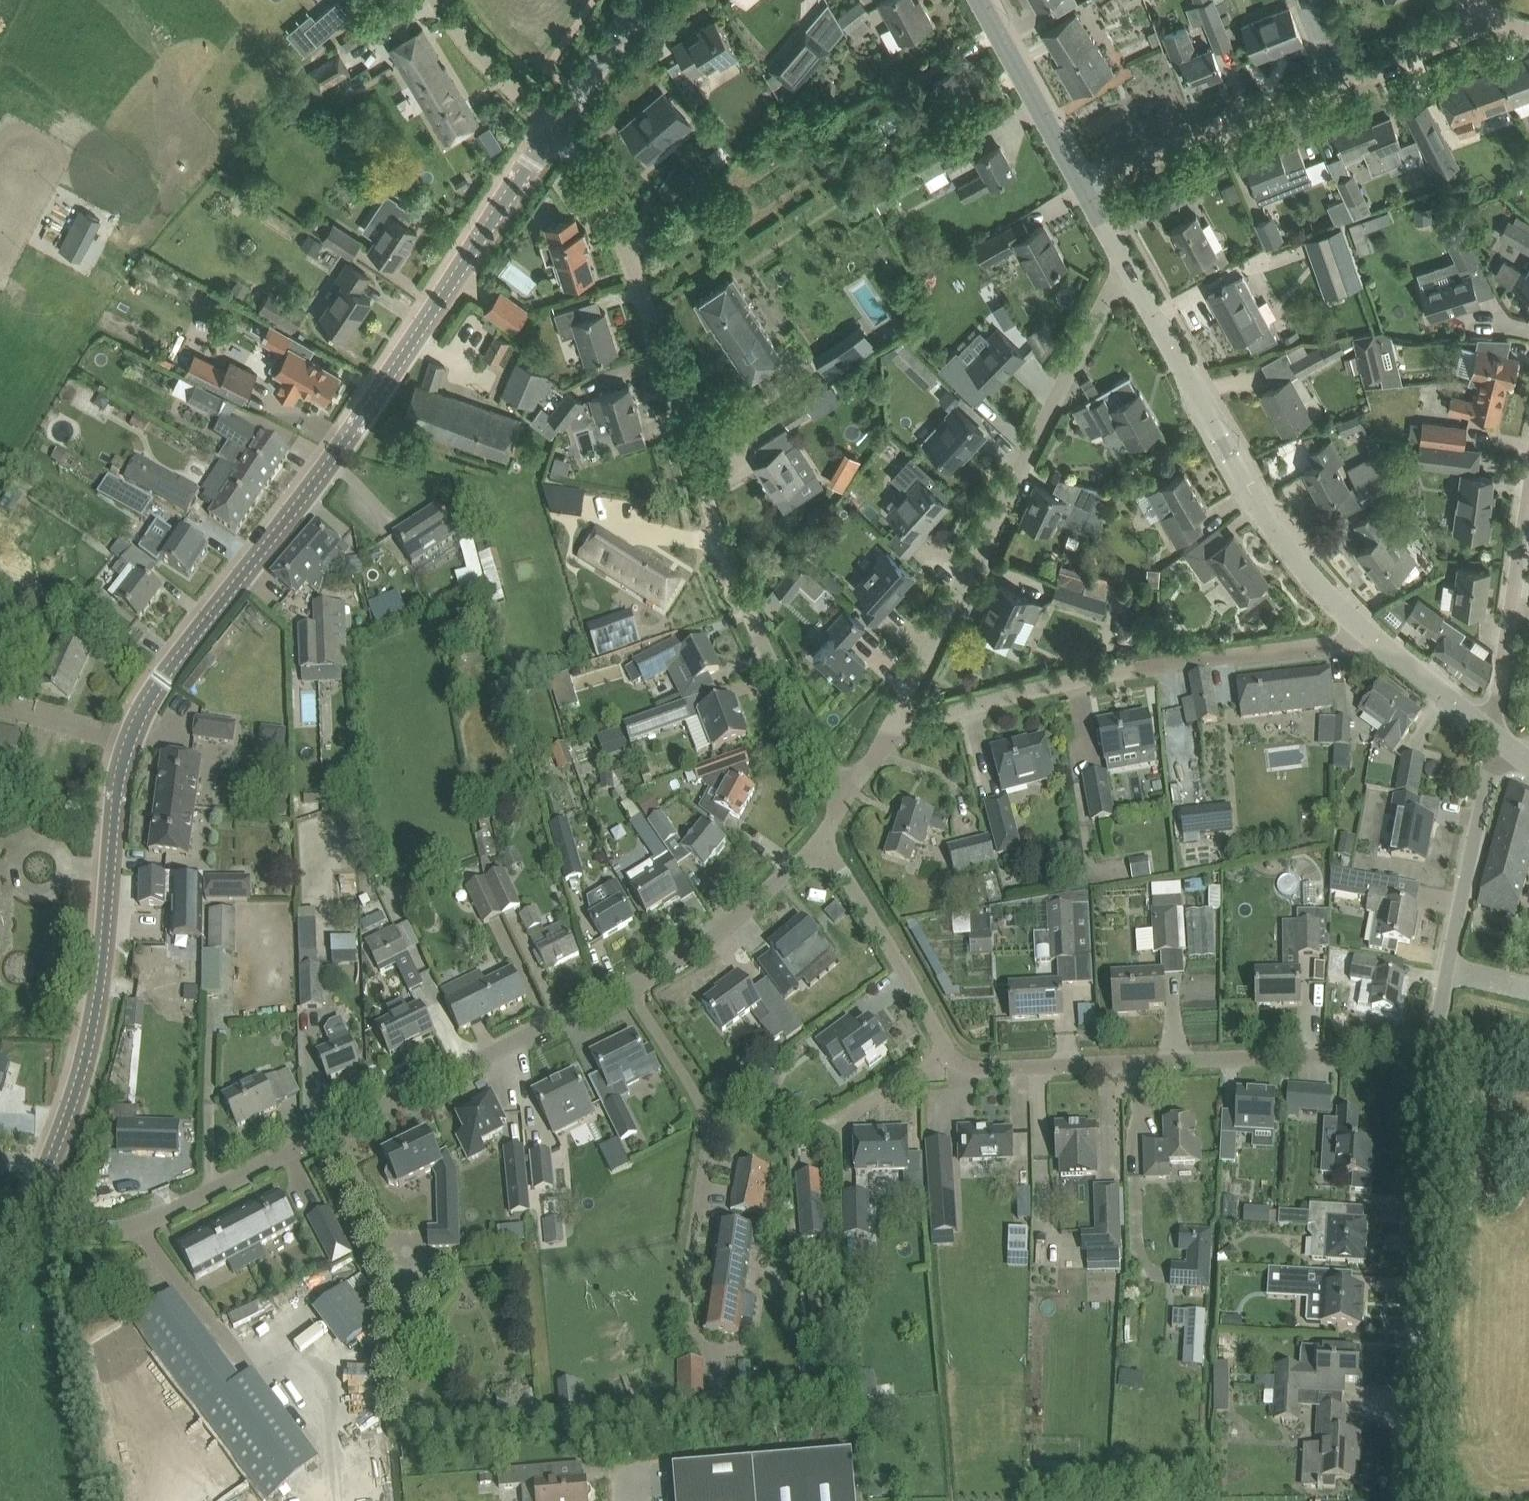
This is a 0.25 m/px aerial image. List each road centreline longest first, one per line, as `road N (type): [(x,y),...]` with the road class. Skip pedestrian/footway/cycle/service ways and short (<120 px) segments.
road 1 (tertiary): [(27,1215),(83,1064),(128,732),(362,419),(555,127)]
road 2 (residential): [(27,1215),(73,1230),(137,1226),(670,962),(738,916),(820,838)]
road 3 (residential): [(844,803),(727,566),(620,228),(555,127)]
road 4 (residential): [(1429,1052),(970,1068),(949,1053),(820,838)]
road 5 (residential): [(890,740),(1126,265)]
road 6 (residential): [(890,740),(923,722),(1107,673),(1371,636)]
road 7 (unclassified): [(1402,1500),(1429,1052)]
road 8 (tertiary): [(1371,636),(1276,529),(1126,265)]
road 9 (residential): [(1083,186),(1461,36),(1476,16)]
road 10 (unclassified): [(1429,1052),(1497,737)]
road 11 (residential): [(1497,737),(1528,495)]
road 12 (tertiary): [(1083,186),(981,0)]
road 13 (residential): [(555,127),(460,37),(438,0)]
road 14 (tertiary): [(1497,737),(1371,636)]
road 15 (tertiary): [(555,127),(639,0)]

